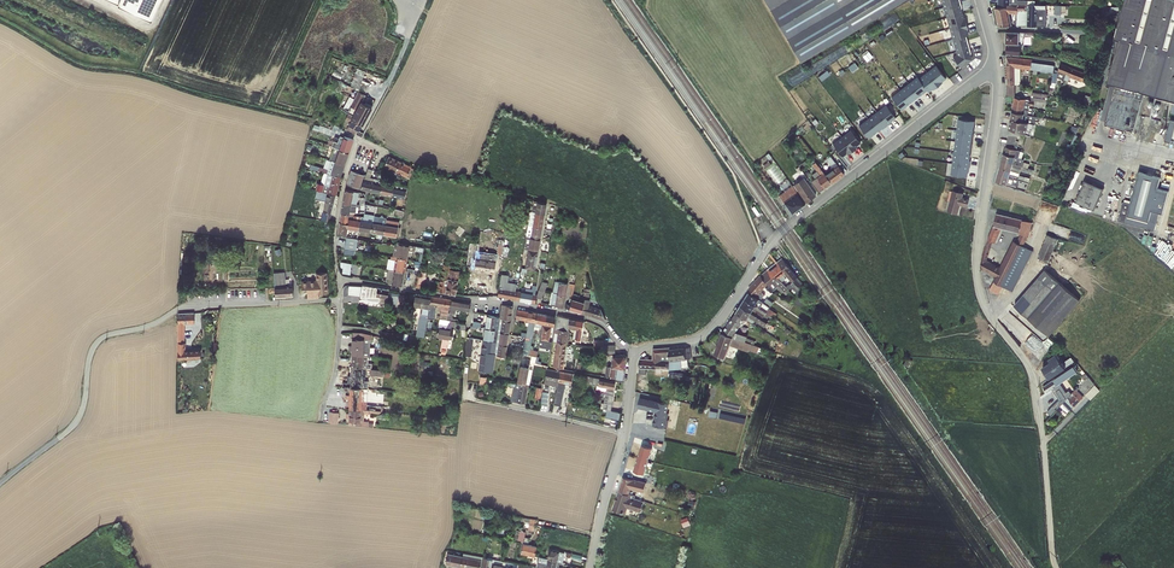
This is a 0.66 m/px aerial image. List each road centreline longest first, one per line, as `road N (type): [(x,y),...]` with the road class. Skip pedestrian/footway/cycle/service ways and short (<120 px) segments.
road 1 (unclassified): [(996,61),(997,114),(976,274),(981,303),(1031,368),(1057,567)]
road 2 (residential): [(996,61),(782,231),(717,322),(687,342),(635,353)]
road 3 (unclassified): [(340,299),(189,306),(103,338),(92,352),(75,424),(0,484)]
road 4 (unclassified): [(338,277),(586,317),(635,353)]
road 5 (residential): [(467,362),(464,397),(625,434)]
road 6 (unclassified): [(625,434),(591,567)]
road 7 (unclassified): [(356,146),(336,221),(338,277)]
road 8 (unclassified): [(340,299),(337,363),(321,422)]

